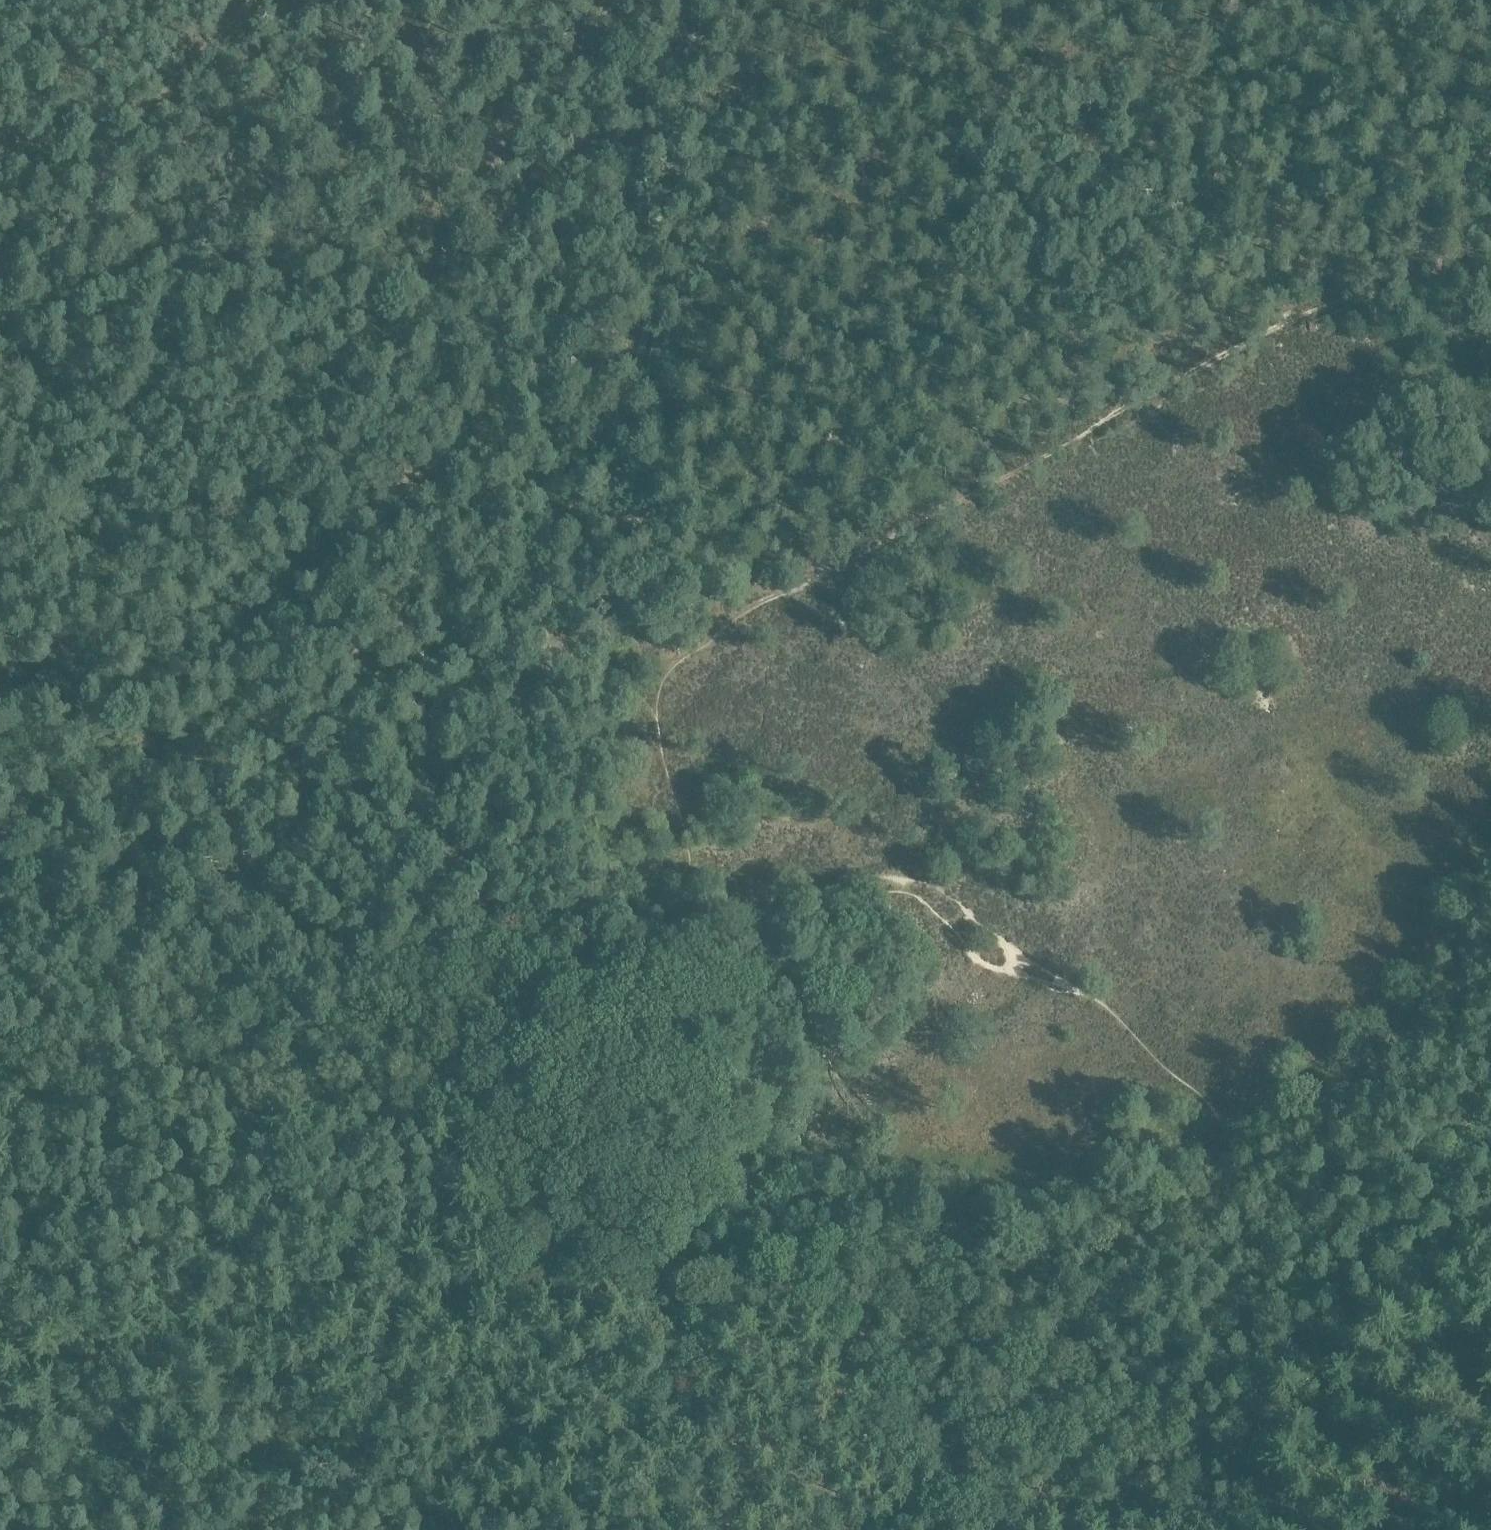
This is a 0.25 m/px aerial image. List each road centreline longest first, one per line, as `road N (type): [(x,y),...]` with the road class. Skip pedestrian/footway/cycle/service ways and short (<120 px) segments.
road 1 (track): [(251,0),(97,192),(58,231),(0,265)]

